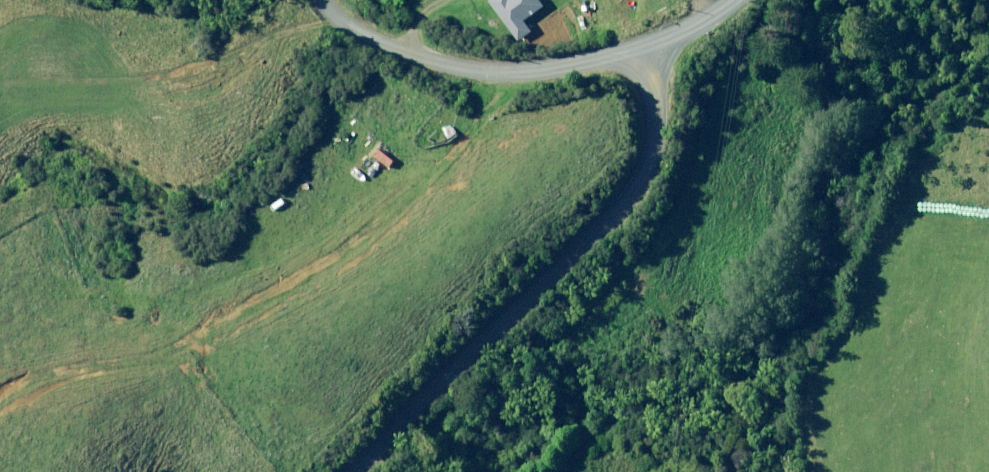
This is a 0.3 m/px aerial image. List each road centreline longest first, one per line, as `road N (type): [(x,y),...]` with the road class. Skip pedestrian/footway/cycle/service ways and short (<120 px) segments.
road 1 (unclassified): [(646,45),(657,138),(640,195),(351,471)]
road 2 (unclassified): [(319,0),(349,25),(481,74),(646,45)]

